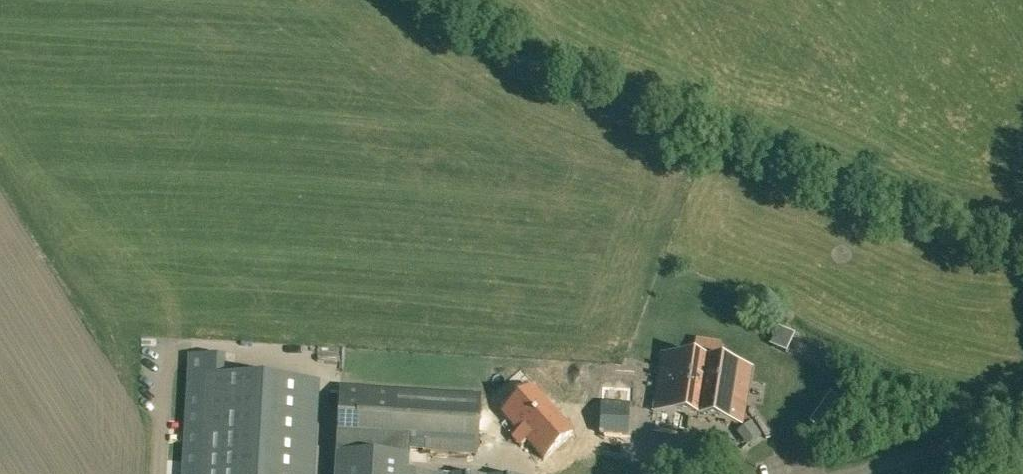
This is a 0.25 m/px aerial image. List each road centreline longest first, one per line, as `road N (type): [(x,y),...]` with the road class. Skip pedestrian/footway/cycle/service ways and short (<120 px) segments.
road 1 (unclassified): [(1022,423),(849,473)]

